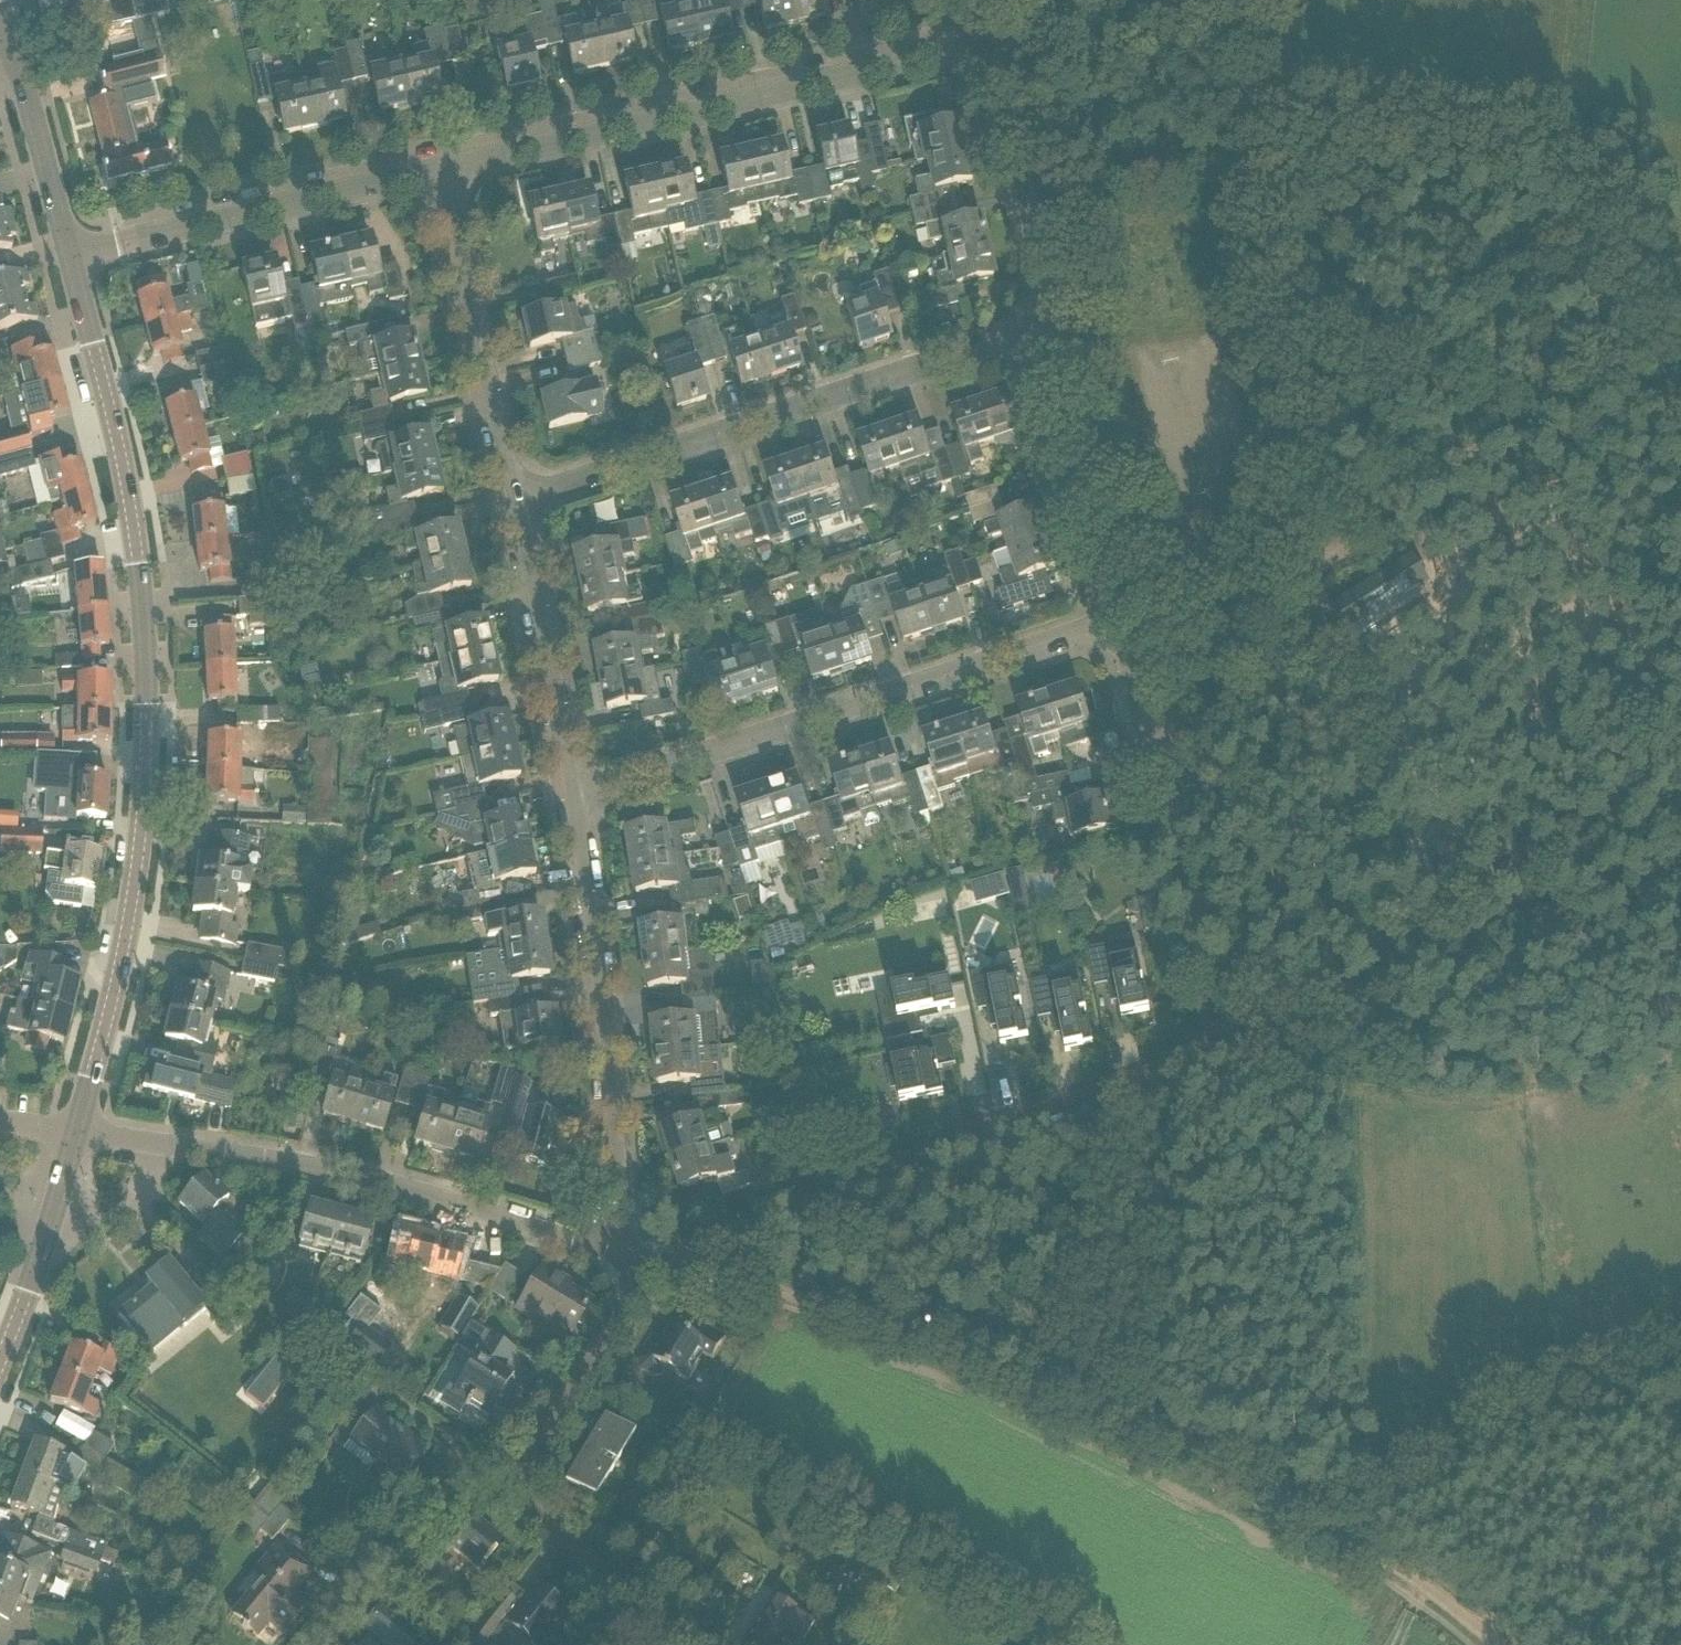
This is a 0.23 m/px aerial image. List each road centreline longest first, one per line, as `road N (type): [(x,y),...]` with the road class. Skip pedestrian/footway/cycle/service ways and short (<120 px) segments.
road 1 (residential): [(654,1263),(1218,1044),(1175,824),(1118,613)]
road 2 (tertiary): [(77,1132),(119,966),(141,828),(146,689),(126,479),(69,254)]
road 3 (residential): [(577,797),(1118,613)]
road 4 (residential): [(518,499),(1060,323)]
road 5 (residential): [(439,169),(993,42)]
road 6 (track): [(1226,1475),(930,1334),(705,1275)]
road 7 (track): [(1130,666),(1456,465),(1535,437),(1628,446)]
road 8 (track): [(1652,450),(1634,342),(1593,195),(1310,158)]
road 9 (residential): [(623,1252),(309,1165),(164,1145)]
road 10 (residential): [(623,1252),(577,797)]
road 11 (track): [(1310,158),(1628,446)]
road 12 (track): [(464,1459),(186,1249),(134,1198)]
road 13 (residential): [(439,169),(69,254)]
road 14 (residential): [(518,499),(439,169)]
road 15 (track): [(1495,1644),(1402,1567),(1226,1475)]
road 16 (residential): [(577,797),(518,499)]
road 17 (residential): [(311,1644),(464,1459),(509,1492)]
road 18 (residential): [(1118,613),(1060,323)]
road 19 (residential): [(1060,323),(993,42)]
road 20 (residential): [(509,1492),(654,1263)]
road 21 (track): [(1218,1044),(1456,944)]
road 22 (residential): [(509,1492),(618,1583),(712,1644)]
road 23 (track): [(1456,944),(1680,828)]
road 24 (tertiary): [(0,1368),(77,1132)]
road 25 (track): [(1456,944),(1529,998),(1680,976)]
road 26 (tertiary): [(69,254),(14,51)]
road 27 (track): [(1472,1644),(1518,1619),(1616,1644)]
road 28 (track): [(1350,1094),(1242,1066),(1218,1044)]

